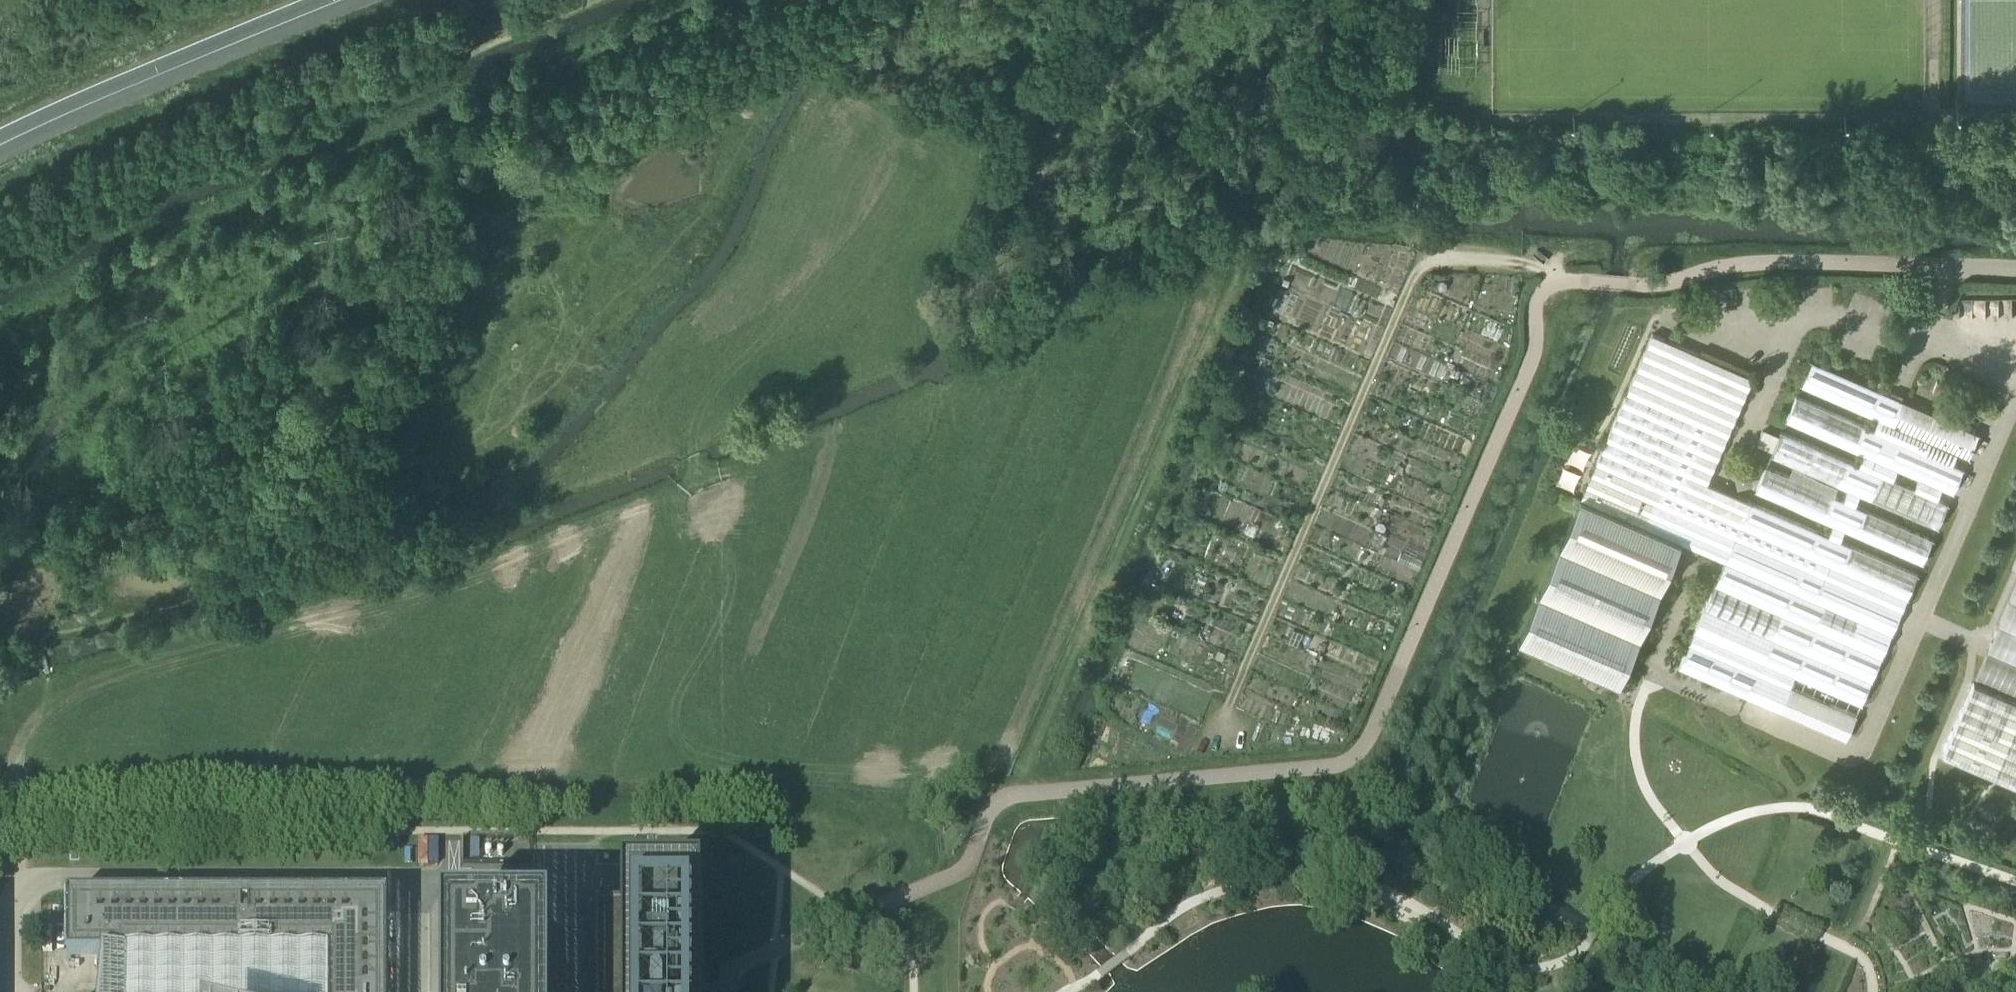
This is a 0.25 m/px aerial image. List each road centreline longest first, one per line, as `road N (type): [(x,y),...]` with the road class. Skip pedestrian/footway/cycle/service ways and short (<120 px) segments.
road 1 (motorway): [(0,136),(325,0)]

